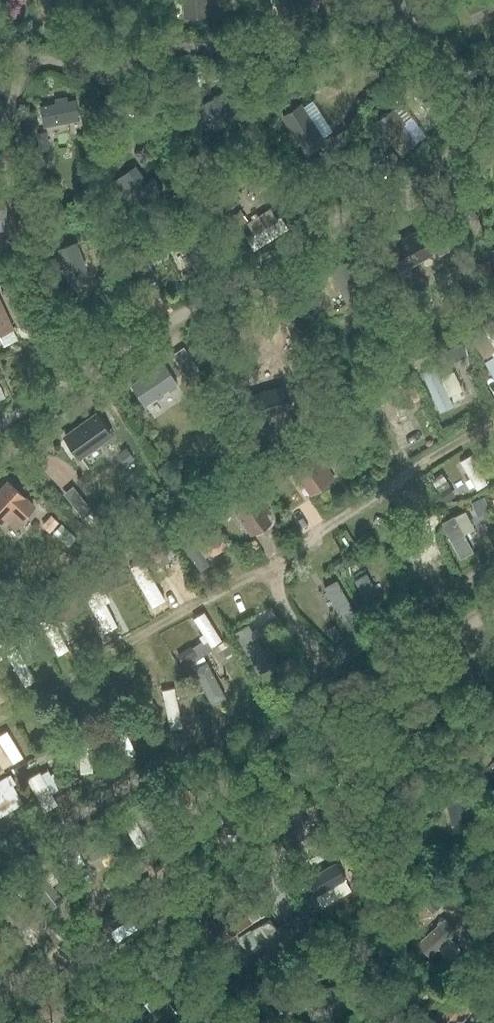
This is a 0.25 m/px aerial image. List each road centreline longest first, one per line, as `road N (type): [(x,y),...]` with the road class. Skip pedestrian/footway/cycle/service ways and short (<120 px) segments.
road 1 (track): [(277,562),(286,610),(328,668)]

